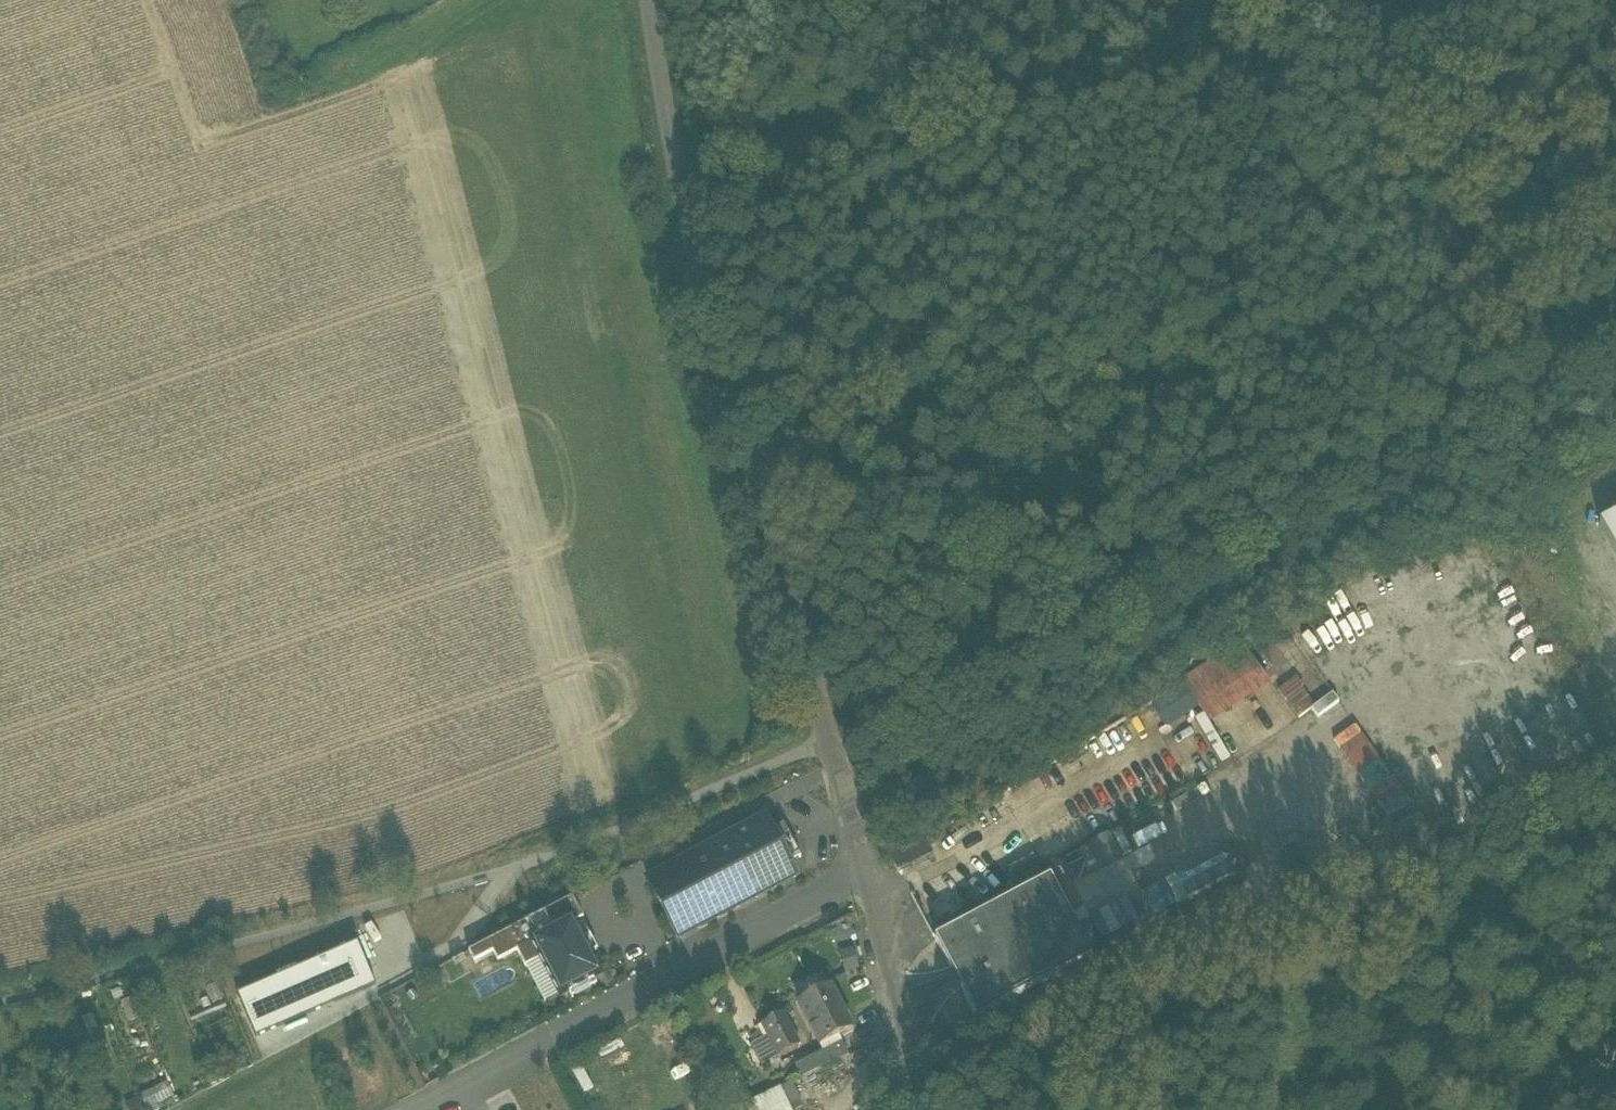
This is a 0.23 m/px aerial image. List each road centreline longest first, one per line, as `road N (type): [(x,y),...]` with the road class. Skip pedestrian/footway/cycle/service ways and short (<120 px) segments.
road 1 (residential): [(923,1109),(829,742),(681,229),(643,0)]

